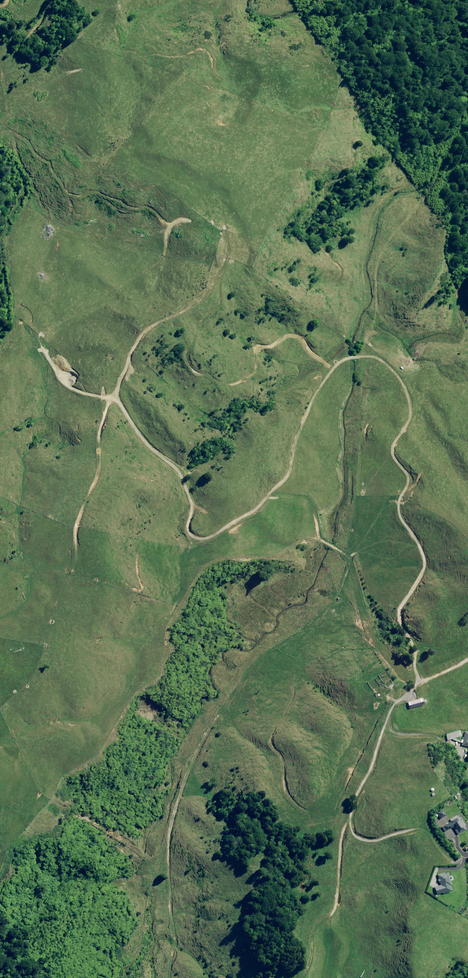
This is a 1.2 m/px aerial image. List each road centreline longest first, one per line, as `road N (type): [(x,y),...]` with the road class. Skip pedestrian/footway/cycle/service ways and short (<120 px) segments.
road 1 (track): [(123,392),(144,442),(185,473),(185,496),(200,505),(187,523),(194,536),(208,536),(241,522),(280,486),(303,416),(330,365),(376,357),(394,369),(409,417),(394,453),(414,484),(401,497),(399,518),(429,557),(401,604),(415,678),(387,706),(388,722)]
road 2 (track): [(0,59),(10,94),(38,109),(71,90),(89,119),(192,194),(223,229),(198,304),(146,327),(123,392)]
road 3 (track): [(123,392),(107,403),(99,466),(73,531),(65,578)]
road 4 (track): [(297,977),(304,939),(339,900),(352,814)]

